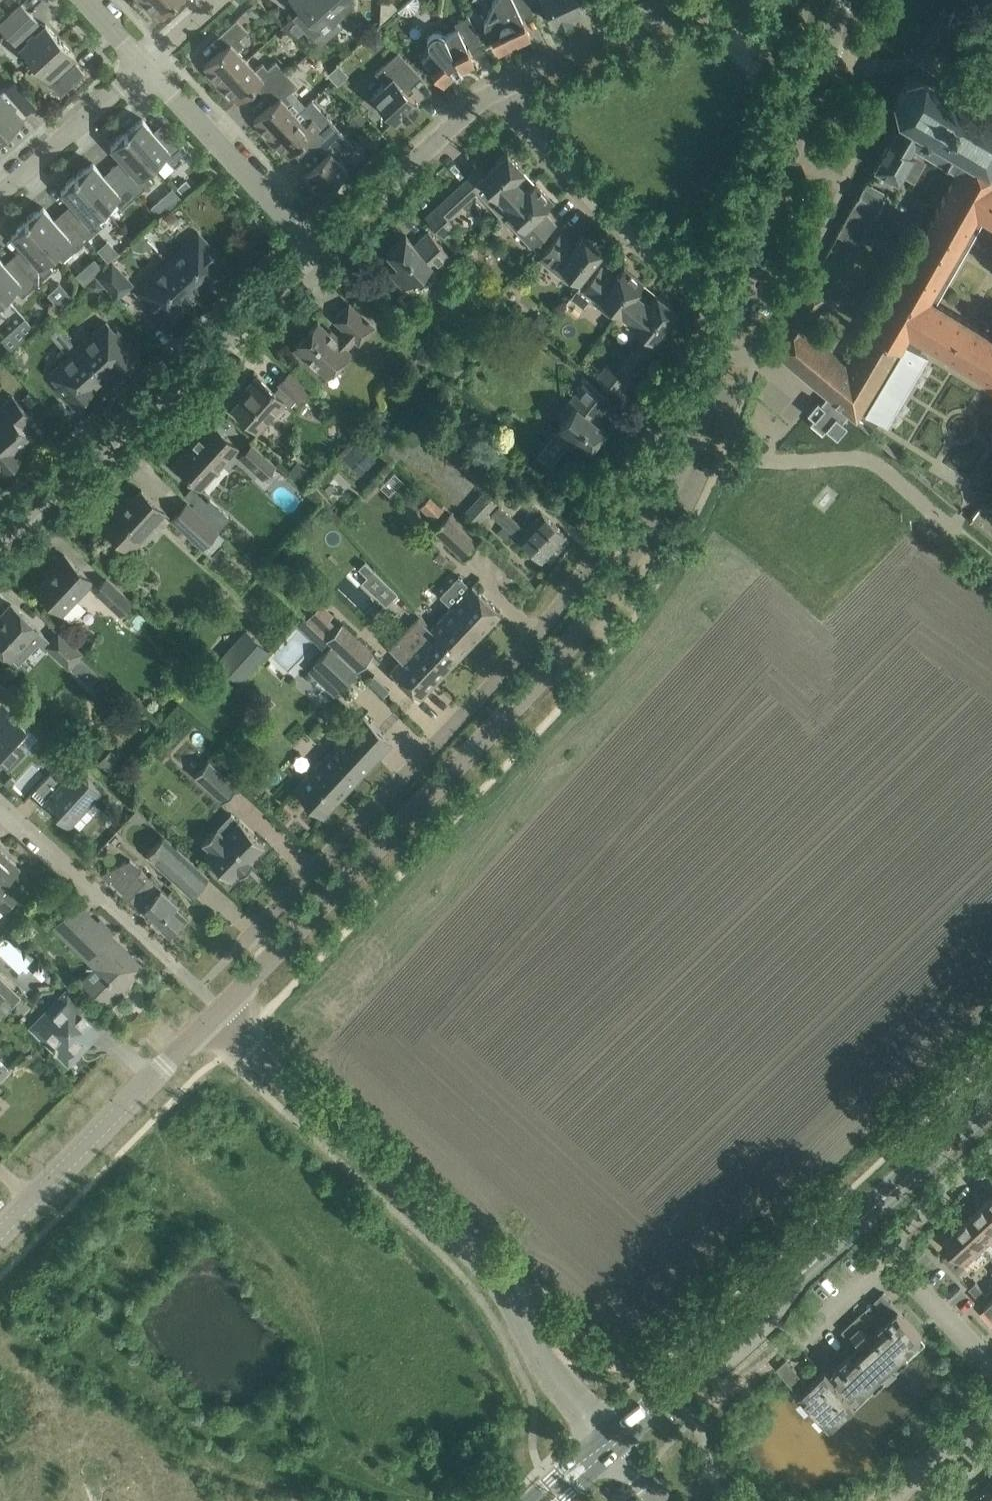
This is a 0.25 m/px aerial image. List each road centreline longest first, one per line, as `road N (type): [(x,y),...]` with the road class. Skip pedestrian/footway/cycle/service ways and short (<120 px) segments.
road 1 (residential): [(611,1442),(556,1380),(505,1288),(465,1240),(216,1014)]
road 2 (residential): [(253,931),(517,658),(607,532),(636,551)]
road 3 (residential): [(276,953),(536,685),(636,551)]
road 4 (residential): [(636,551),(706,397),(821,60)]
road 5 (tertiary): [(611,1442),(991,1101)]
road 6 (residential): [(0,533),(316,250)]
road 7 (residential): [(687,292),(516,117),(500,89)]
road 8 (unclassified): [(0,1233),(180,1050)]
road 9 (residential): [(316,250),(146,64)]
road 10 (residential): [(316,250),(500,89)]
road 11 (residential): [(500,89),(694,0)]
road 12 (residential): [(0,194),(146,64)]
road 13 (unclassified): [(821,60),(869,65),(914,59),(954,0)]
road 14 (residential): [(775,1359),(894,1257)]
road 15 (residential): [(894,1257),(904,1225),(991,1146)]
road 16 (residential): [(991,1366),(894,1257)]
road 17 (residential): [(0,803),(105,901)]
road 18 (residential): [(887,1500),(991,1406)]

